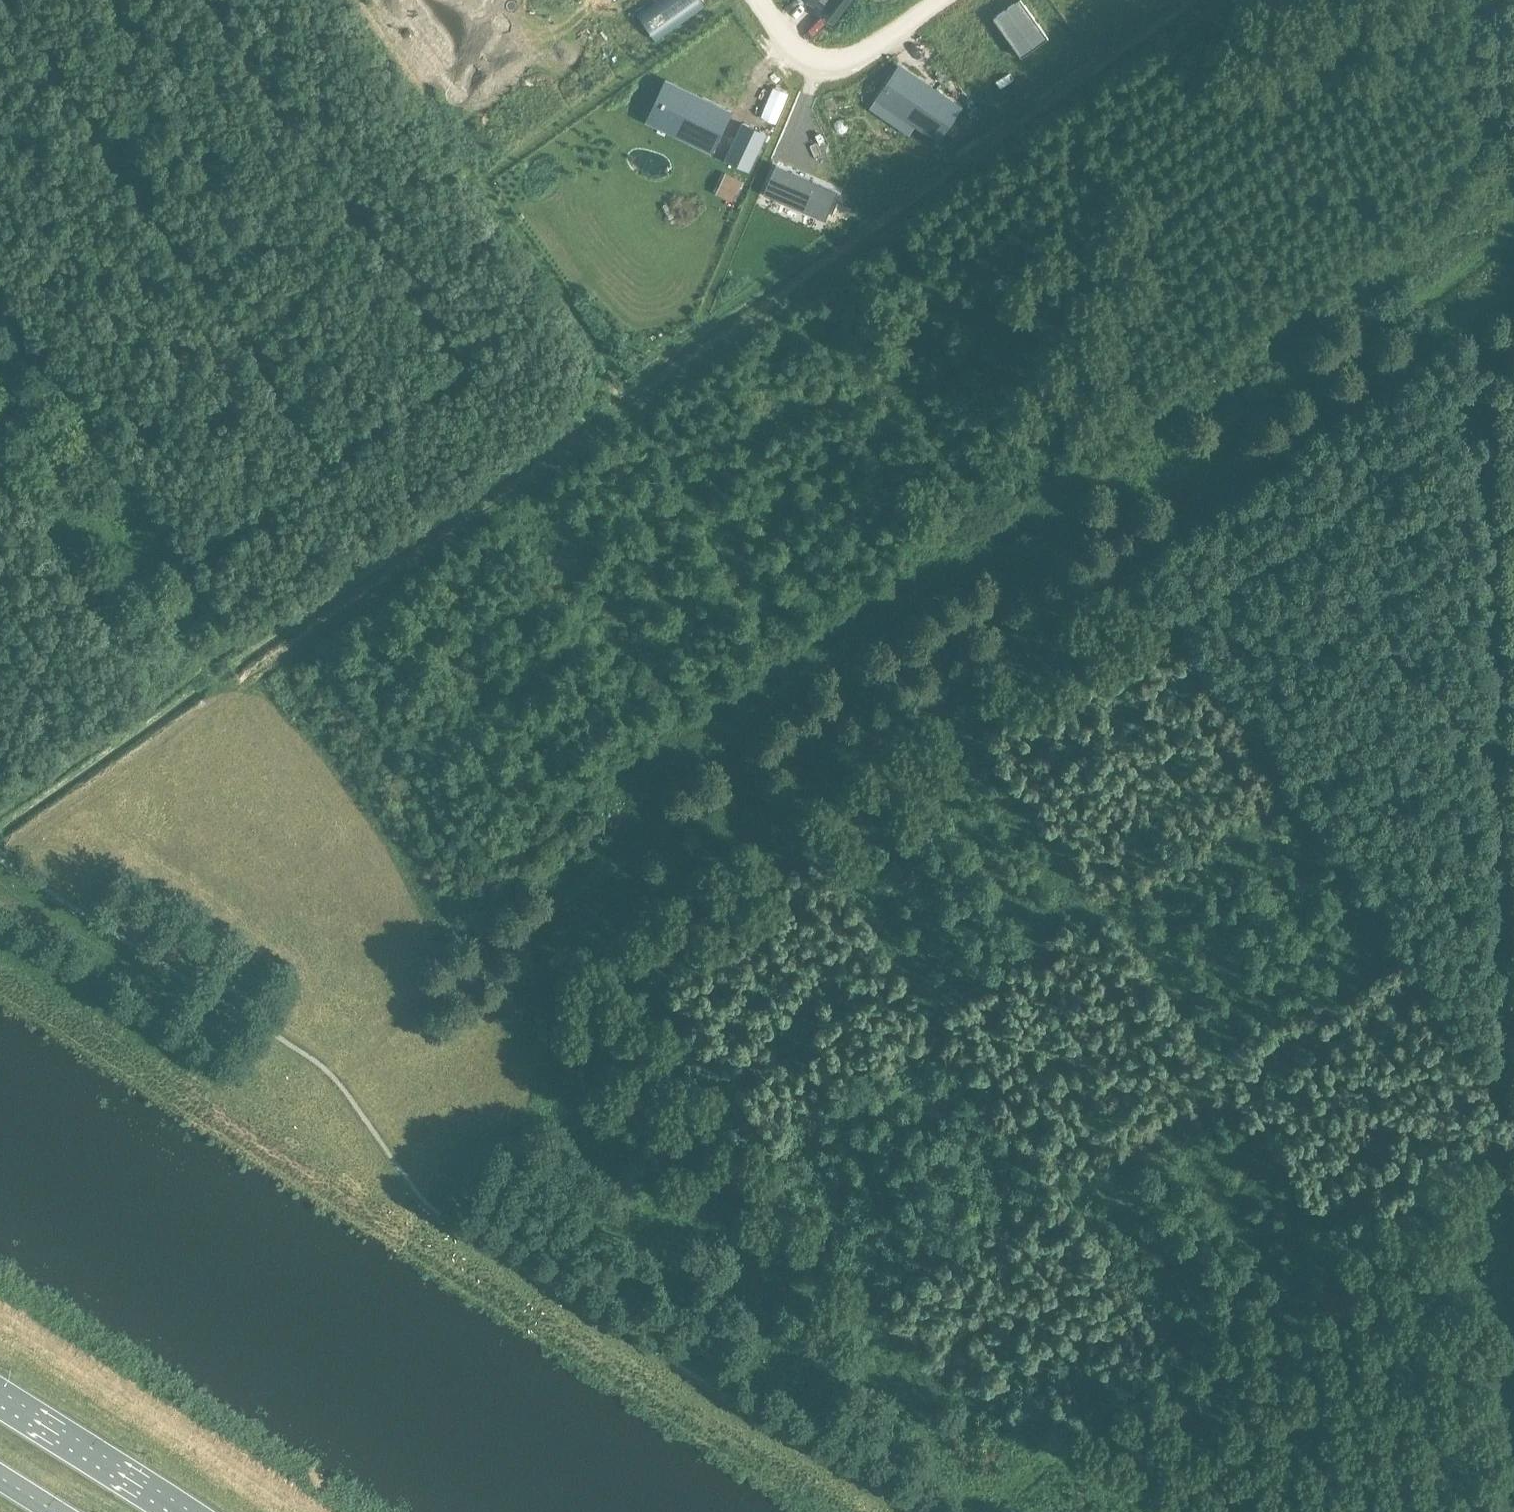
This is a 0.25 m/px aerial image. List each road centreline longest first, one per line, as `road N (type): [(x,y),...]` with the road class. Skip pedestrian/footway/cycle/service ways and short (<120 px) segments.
road 1 (residential): [(760,0),(807,65),(829,72),(860,63),(944,0)]
road 2 (trunk): [(191,1511),(0,1391)]

